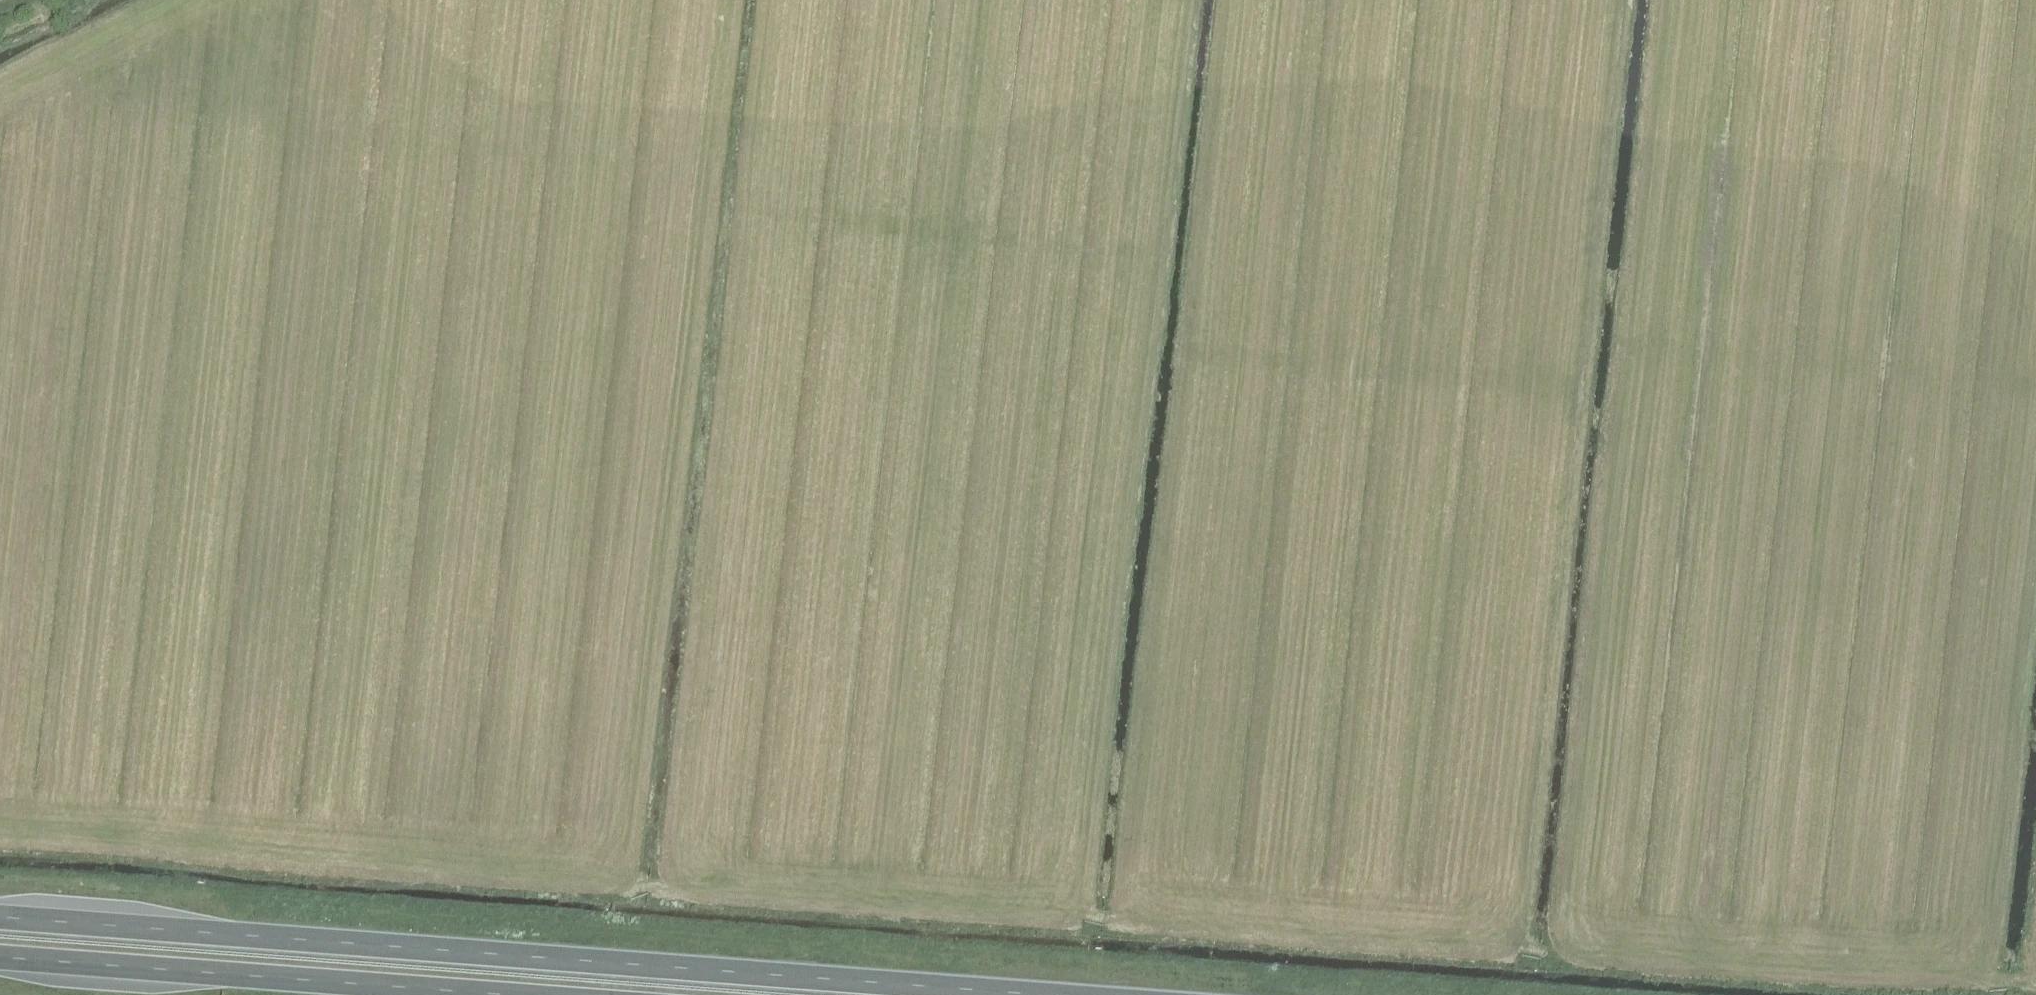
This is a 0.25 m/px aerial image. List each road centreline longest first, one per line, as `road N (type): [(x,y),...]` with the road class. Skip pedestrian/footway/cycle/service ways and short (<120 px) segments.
road 1 (trunk): [(1048,994),(0,917)]
road 2 (trunk): [(0,956),(525,994)]

